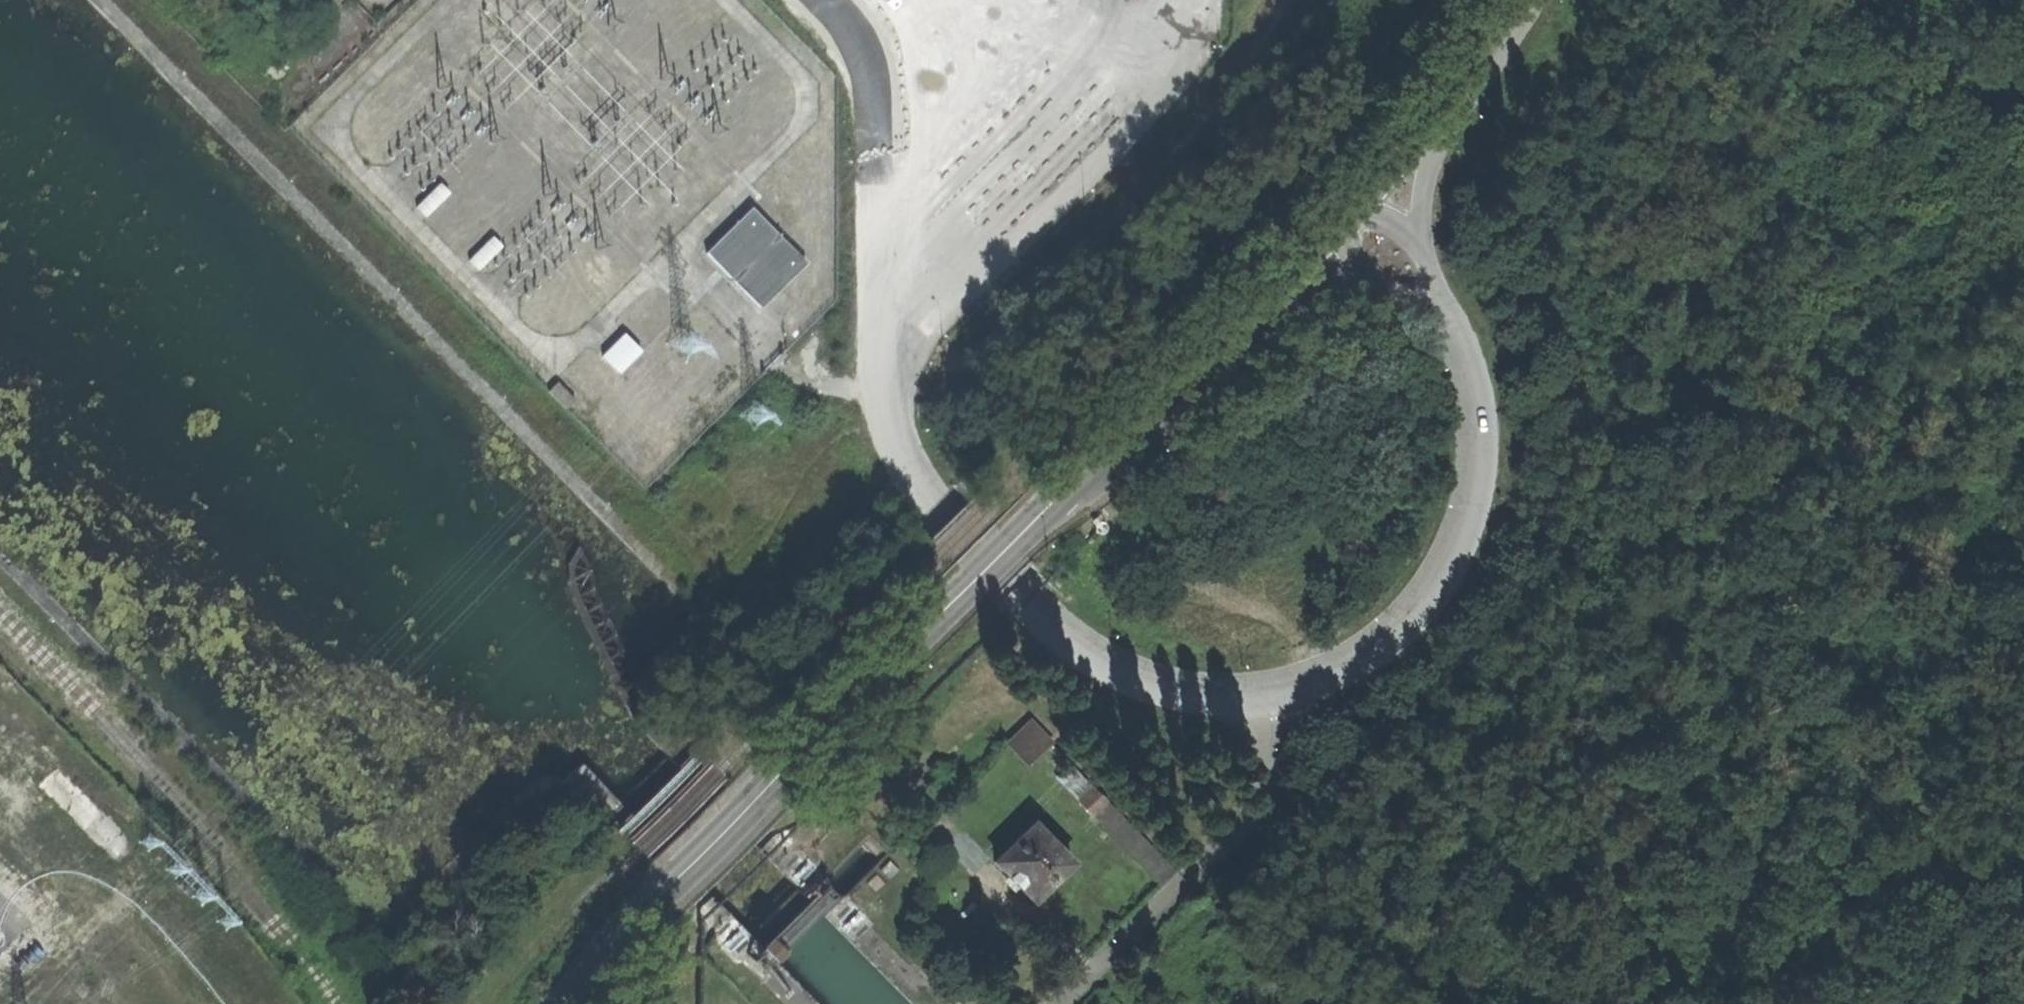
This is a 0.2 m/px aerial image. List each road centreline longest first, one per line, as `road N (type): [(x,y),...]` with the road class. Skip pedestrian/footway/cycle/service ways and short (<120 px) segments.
road 1 (unclassified): [(1457,345),(1479,410),(1480,451),(1452,562),(1414,614),(1366,660),(1275,696),(1158,685),(1072,642),(925,491),(892,432),(882,390)]
road 2 (secondary): [(1243,330),(971,581),(618,934),(562,1003)]
road 3 (secondary): [(1468,90),(1357,216)]
road 4 (unclassified): [(1423,239),(1429,163),(1468,90)]
road 5 (secondary): [(1345,231),(1243,330)]
road 6 (unclassified): [(1243,330),(1321,288),(1369,279)]

